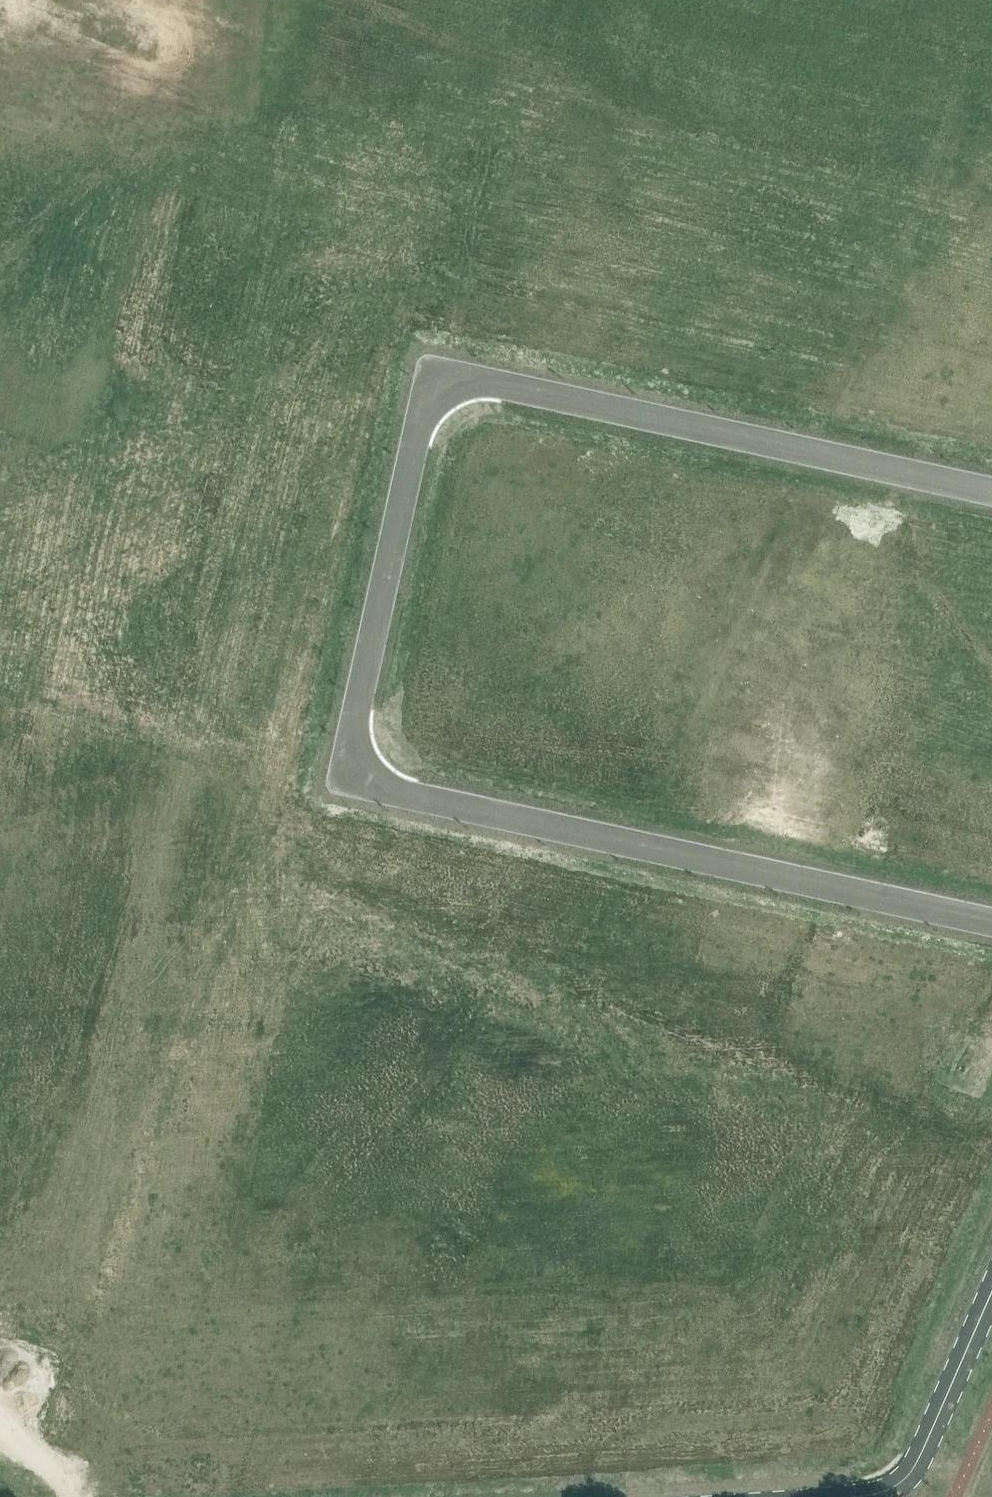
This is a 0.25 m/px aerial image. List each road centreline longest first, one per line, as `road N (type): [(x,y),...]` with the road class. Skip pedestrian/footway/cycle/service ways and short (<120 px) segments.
road 1 (unclassified): [(991,923),(405,791),(360,763),(354,724),(424,407),(445,388),(486,380),(991,492)]
road 2 (tertiary): [(848,1496),(886,1490),(916,1466),(991,1291)]

